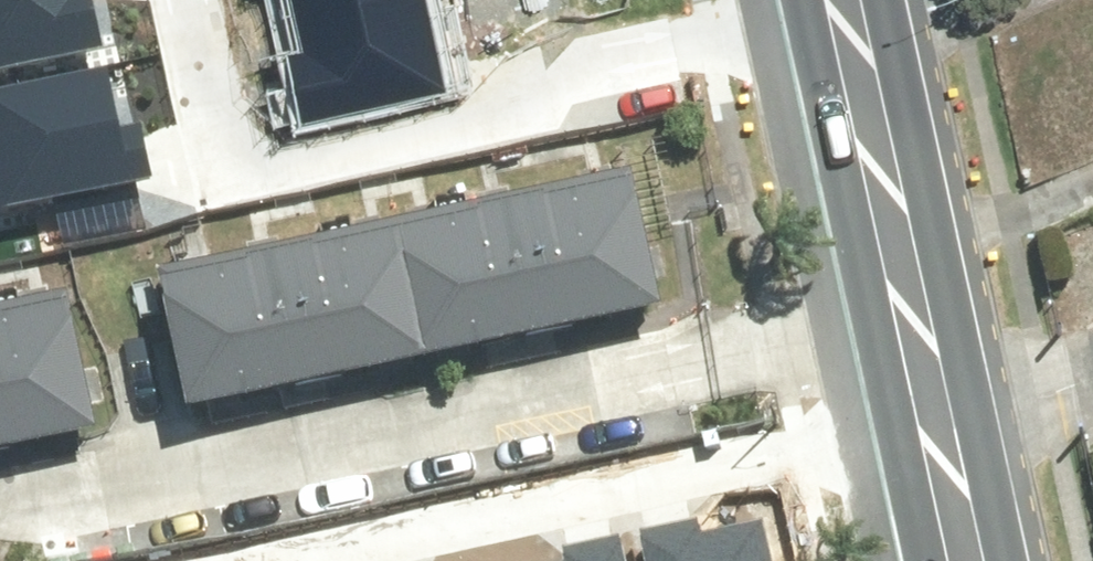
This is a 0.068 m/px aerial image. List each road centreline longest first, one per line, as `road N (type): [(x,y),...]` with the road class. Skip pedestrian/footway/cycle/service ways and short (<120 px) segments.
road 1 (residential): [(916,324),(0,511)]
road 2 (primary): [(846,0),(916,324)]
road 3 (primary): [(916,324),(968,560)]

